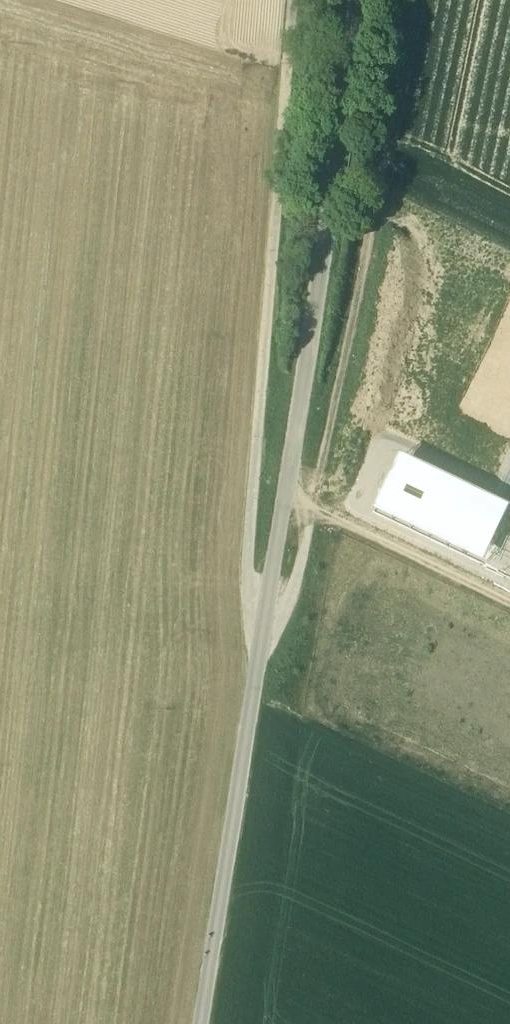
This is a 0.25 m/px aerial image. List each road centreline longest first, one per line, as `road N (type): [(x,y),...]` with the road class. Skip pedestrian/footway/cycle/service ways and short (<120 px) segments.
road 1 (track): [(422,0),(297,588),(290,609),(269,611),(256,606),(247,585),(292,0)]
road 2 (track): [(358,0),(211,1023)]
road 3 (track): [(315,509),(509,603)]

